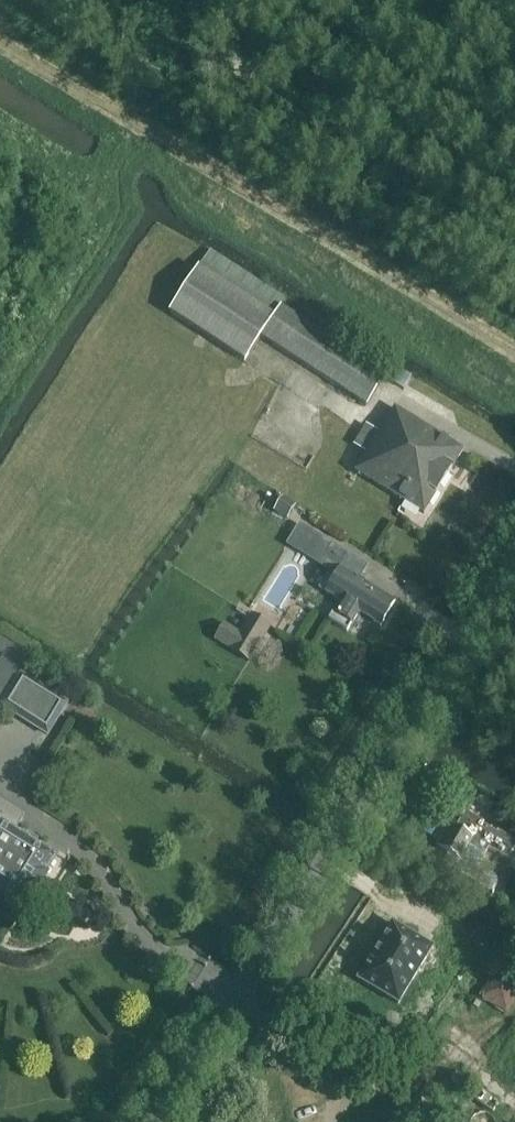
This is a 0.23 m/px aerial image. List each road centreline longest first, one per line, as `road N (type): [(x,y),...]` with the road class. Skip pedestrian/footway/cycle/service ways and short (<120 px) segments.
road 1 (unclassified): [(156,1121),(514,578)]

